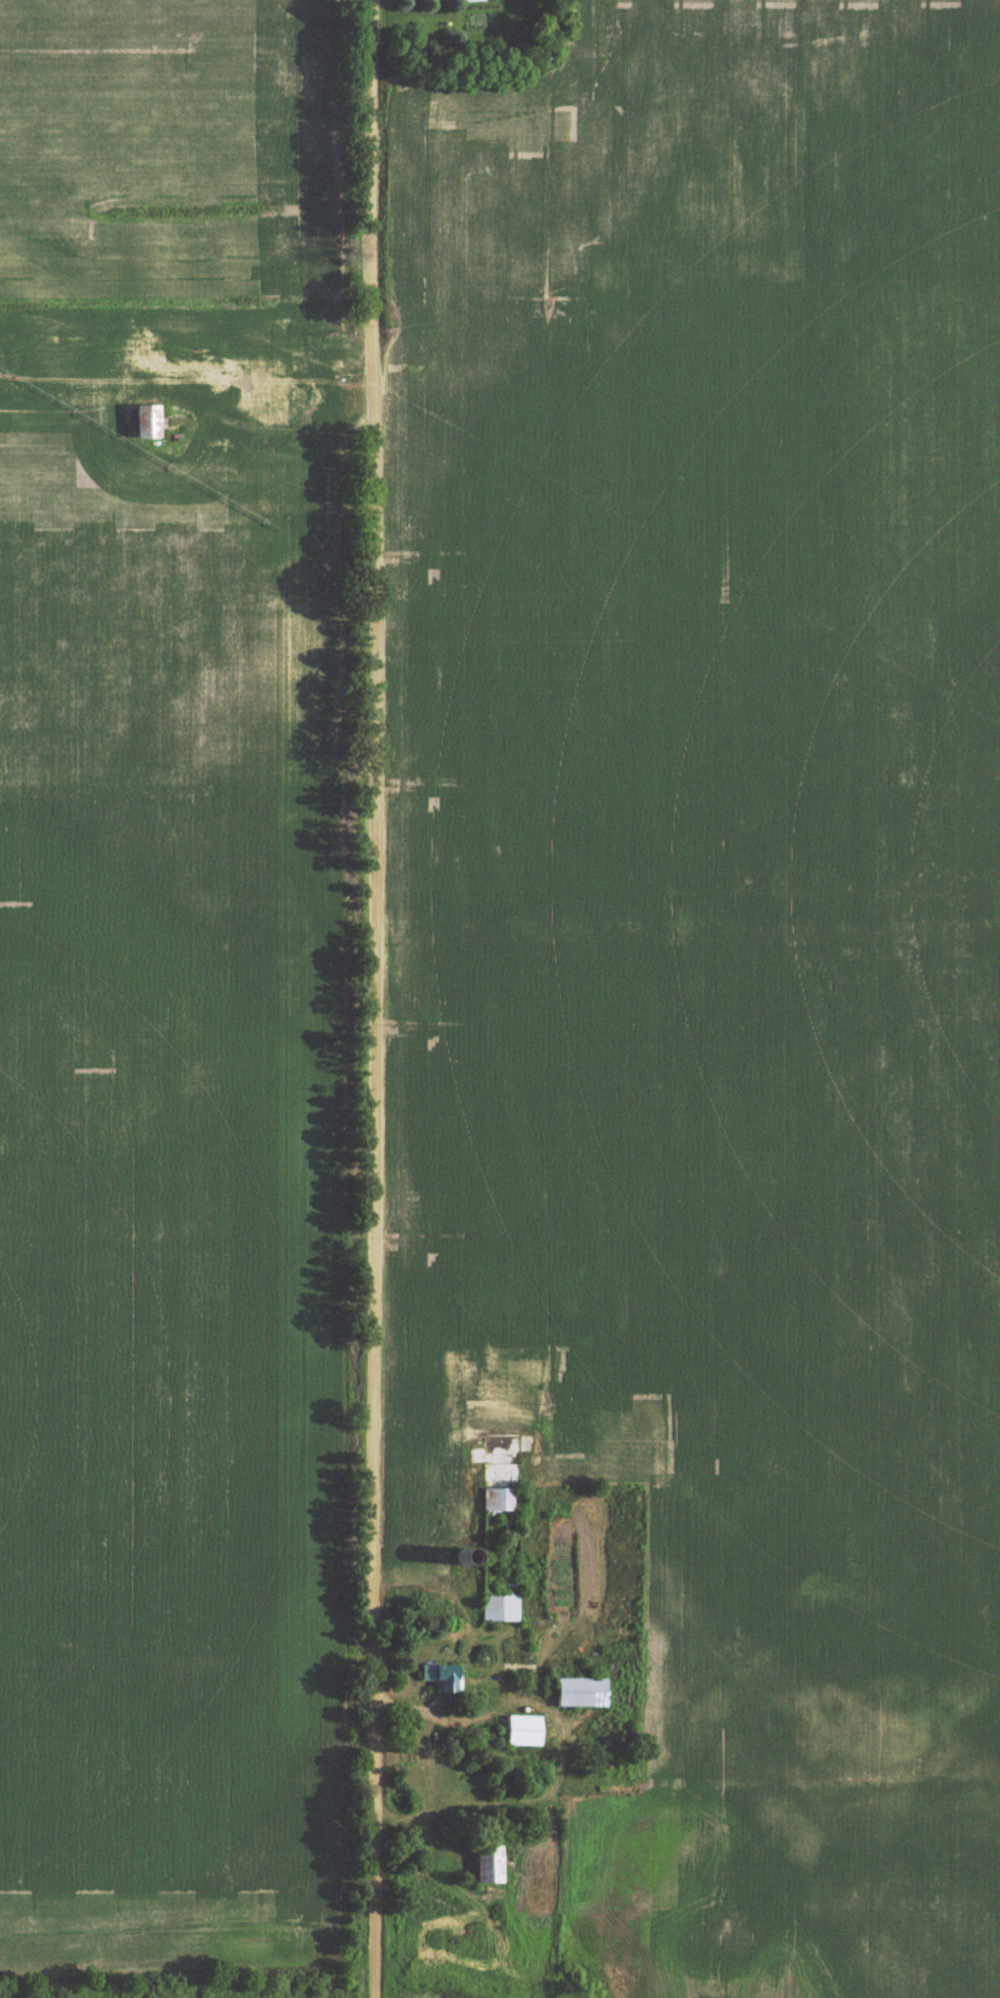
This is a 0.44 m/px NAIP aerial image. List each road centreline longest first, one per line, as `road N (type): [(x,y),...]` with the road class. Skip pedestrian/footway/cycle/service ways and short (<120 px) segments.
road 1 (residential): [(387,1997),(375,0)]

